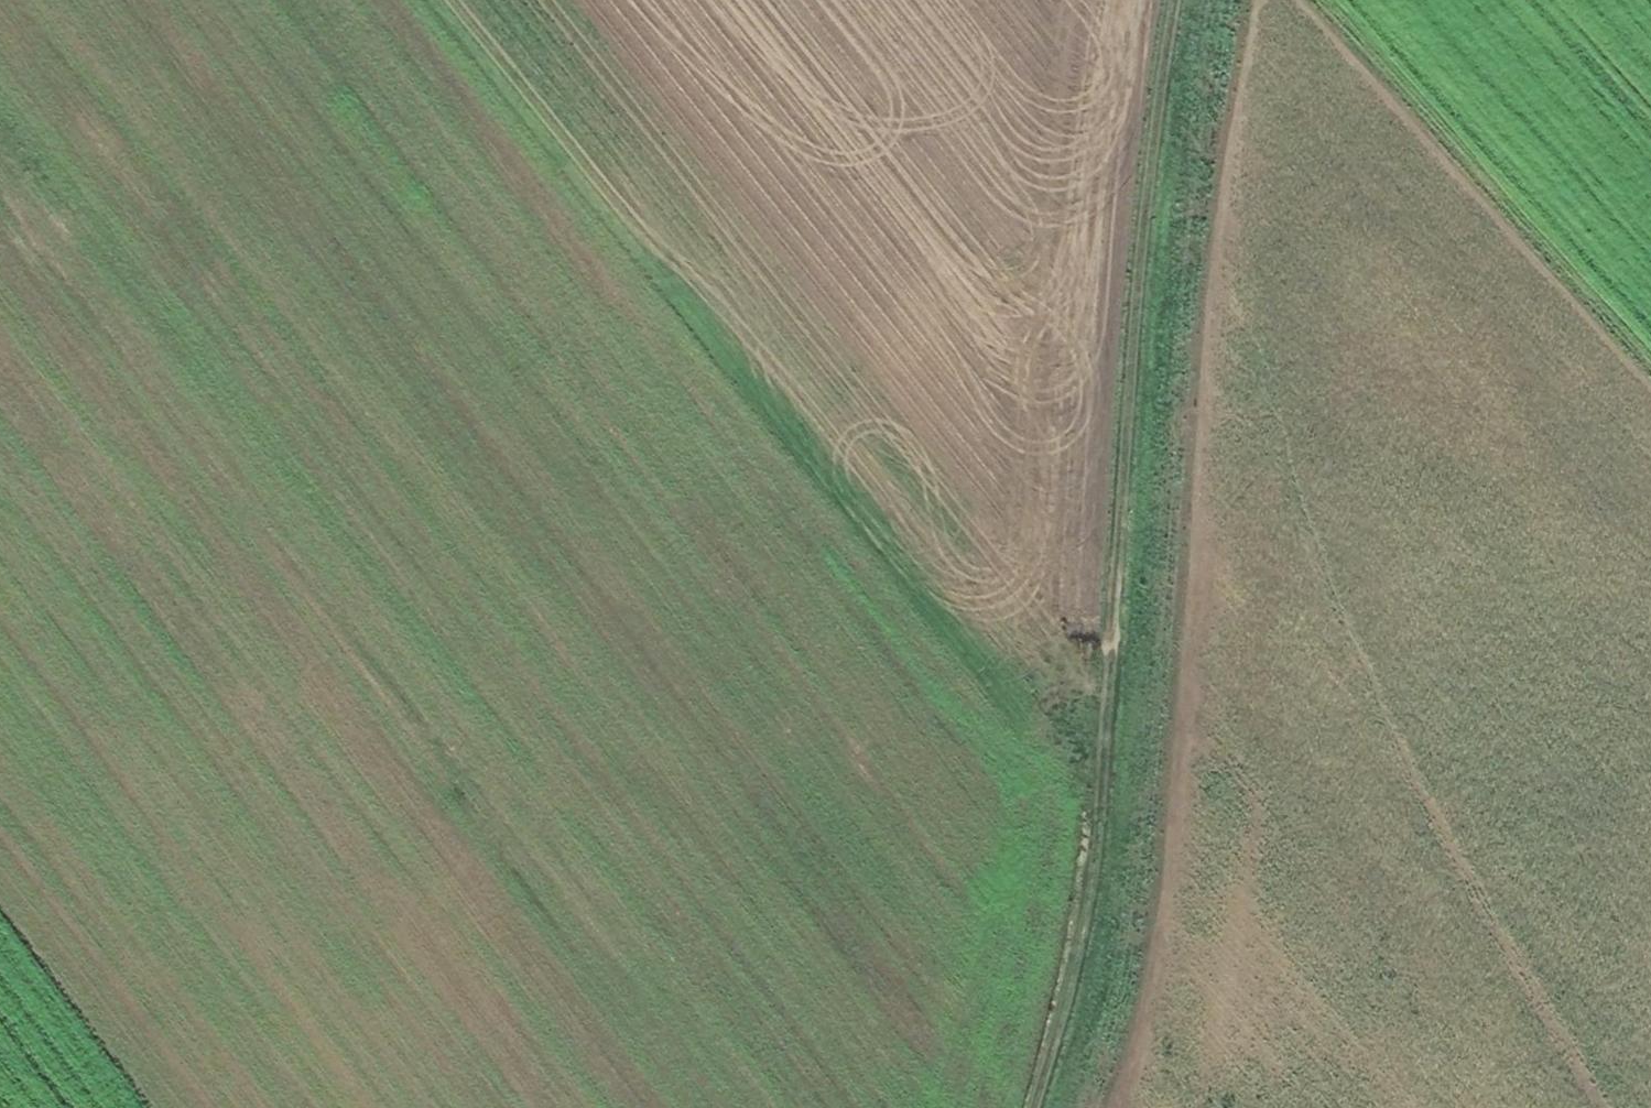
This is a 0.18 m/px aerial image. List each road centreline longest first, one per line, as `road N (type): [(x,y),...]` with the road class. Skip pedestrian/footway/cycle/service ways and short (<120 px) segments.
road 1 (track): [(1176,0),(1095,817),(1065,998),(1037,1107)]

